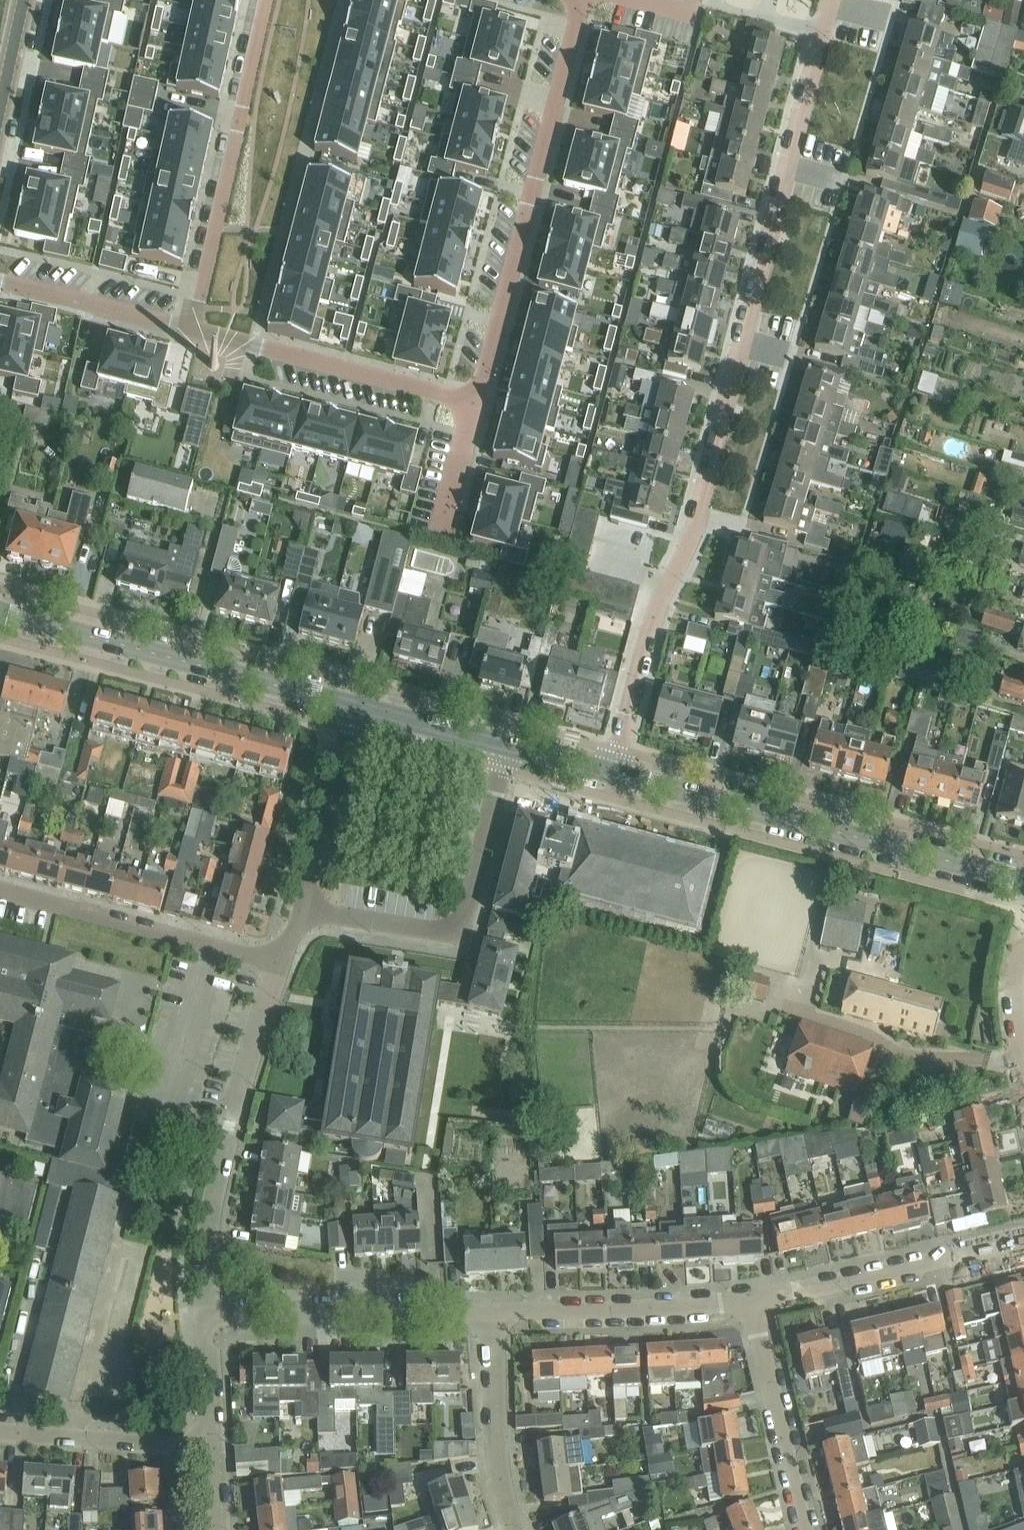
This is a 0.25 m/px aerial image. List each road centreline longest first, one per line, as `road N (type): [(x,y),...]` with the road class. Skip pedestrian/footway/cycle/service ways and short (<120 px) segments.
road 1 (residential): [(611,773),(649,631),(691,541),(717,453),(830,0)]
road 2 (tertiary): [(1023,881),(611,773)]
road 3 (residential): [(475,403),(582,0)]
road 4 (tertiary): [(356,705),(0,611)]
road 5 (residential): [(206,1316),(215,1189),(280,963)]
road 6 (residential): [(301,907),(457,933),(509,746)]
road 7 (residential): [(266,0),(193,329)]
road 8 (residential): [(193,329),(475,403)]
road 9 (residential): [(280,963),(0,890)]
road 10 (residential): [(206,1316),(493,1311)]
road 11 (residential): [(753,1299),(1023,1239)]
road 12 (residential): [(493,1311),(753,1299)]
road 13 (residential): [(806,1529),(753,1299)]
road 14 (residential): [(516,1529),(497,1456),(493,1311)]
road 15 (residential): [(211,1447),(0,1434)]
road 16 (residential): [(301,907),(356,705)]
road 17 (residential): [(0,282),(193,329)]
road 18 (tertiary): [(509,746),(356,705)]
road 19 (residential): [(475,403),(439,537)]
road 20 (residential): [(211,1447),(206,1316)]

